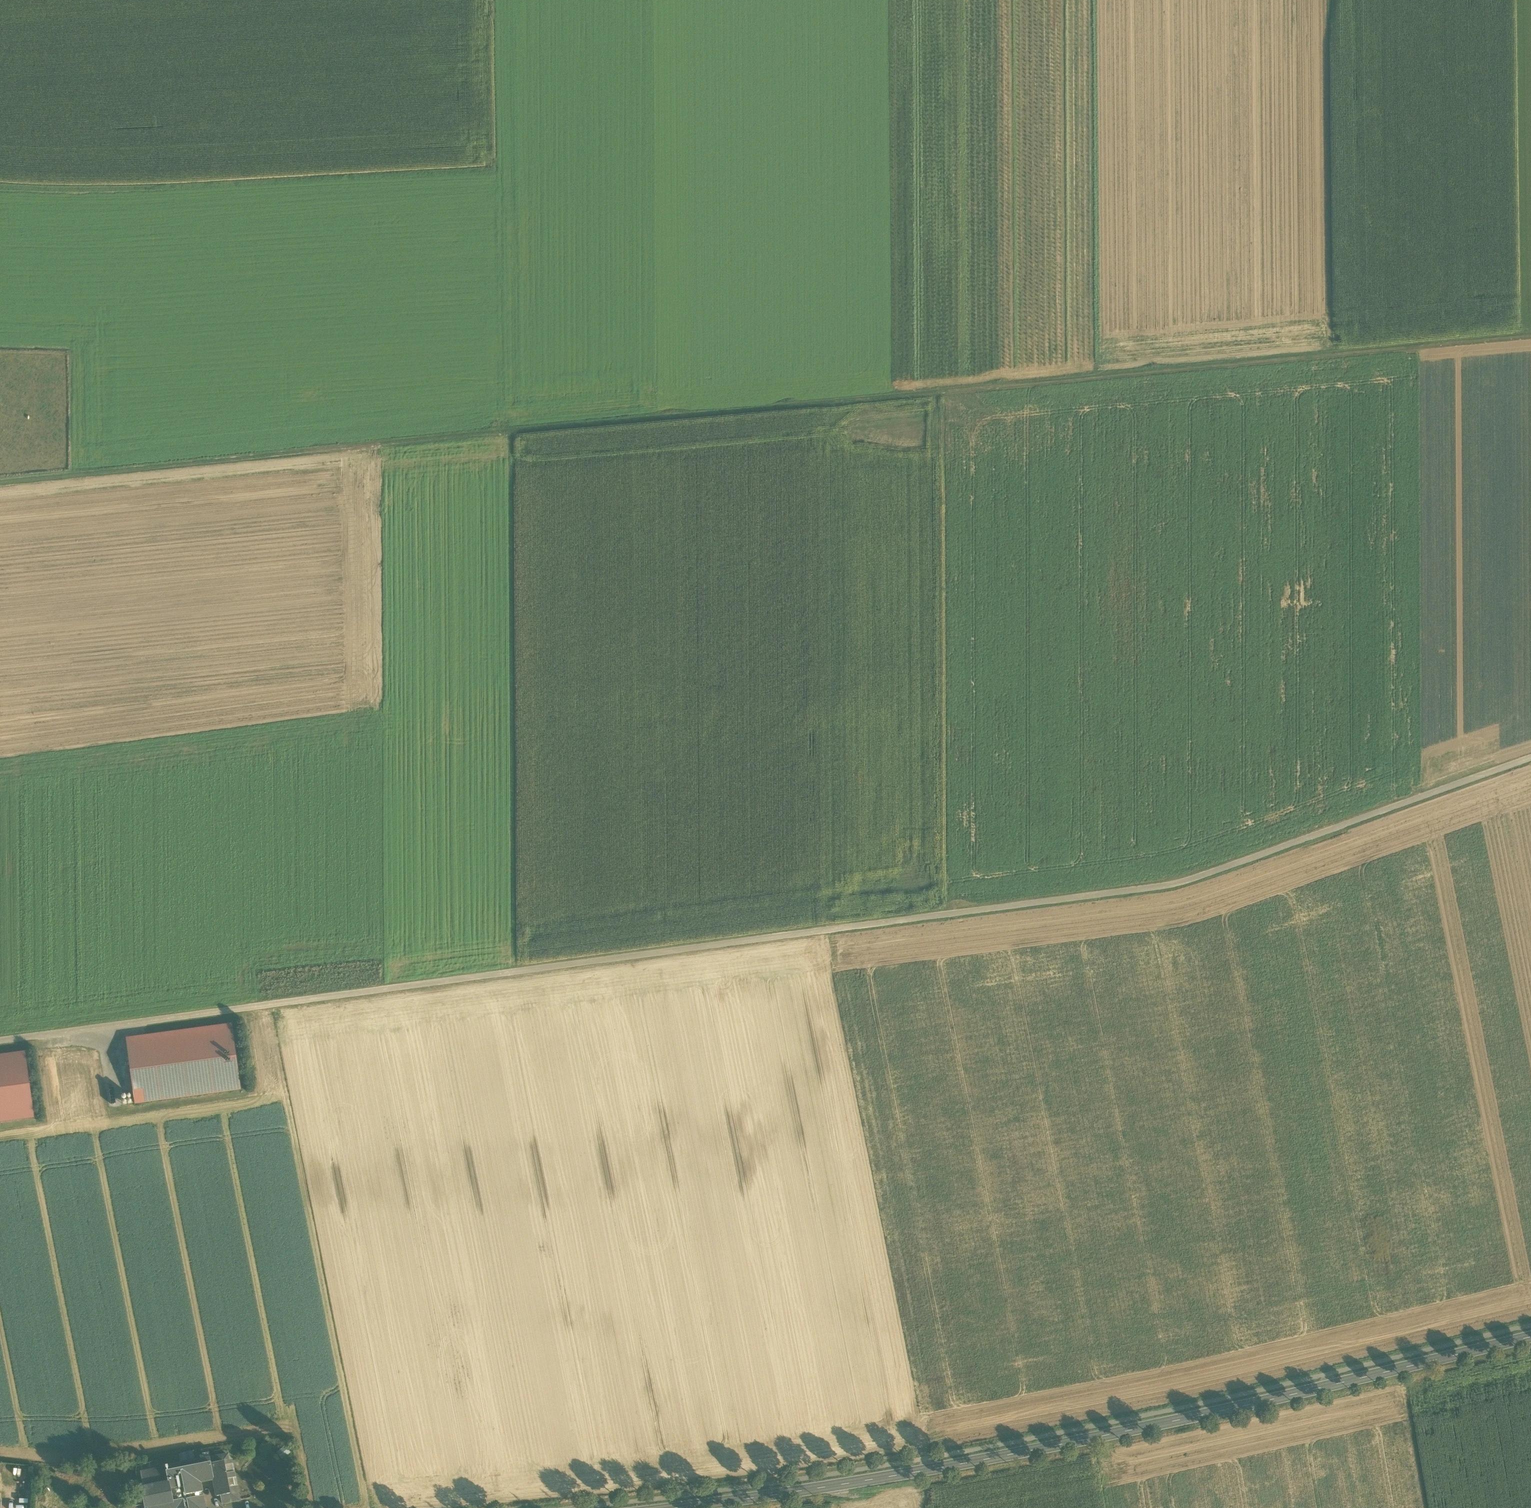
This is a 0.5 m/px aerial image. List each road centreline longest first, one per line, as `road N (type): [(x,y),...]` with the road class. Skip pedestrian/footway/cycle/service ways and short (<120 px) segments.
road 1 (track): [(1530,757),(1180,883),(0,1040)]
road 2 (secondary): [(1530,1337),(1106,1436),(675,1507)]

